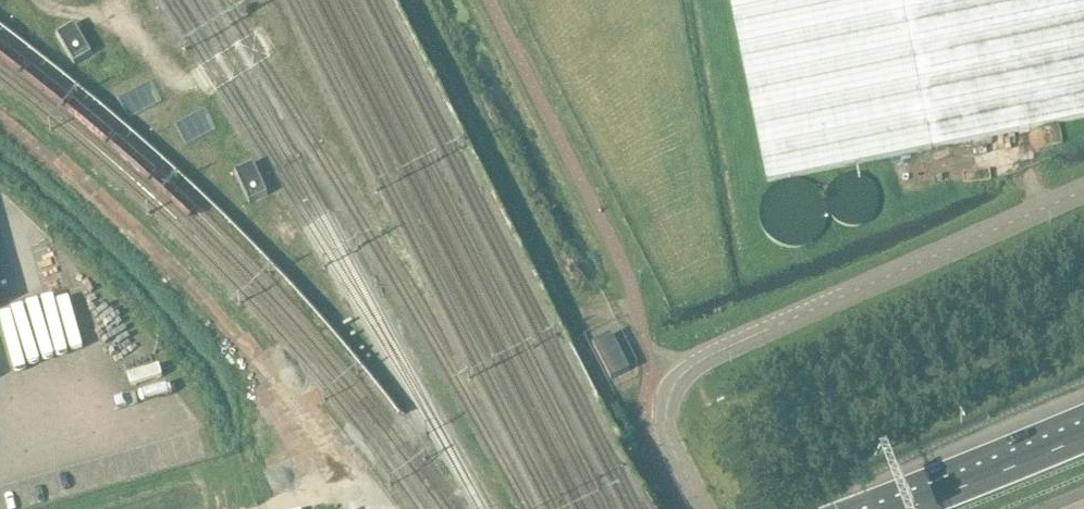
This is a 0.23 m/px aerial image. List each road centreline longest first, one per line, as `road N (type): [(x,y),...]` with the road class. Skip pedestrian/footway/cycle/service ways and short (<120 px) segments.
road 1 (unclassified): [(704,508),(668,425),(667,402),(687,364),(1083,191)]
road 2 (track): [(267,508),(287,485),(291,461),(264,399),(228,344),(95,193),(0,117)]
road 3 (track): [(419,0),(570,296),(591,308),(636,305)]
road 4 (motorway): [(1083,435),(894,508)]
road 5 (track): [(40,0),(121,27),(178,83),(197,83)]

